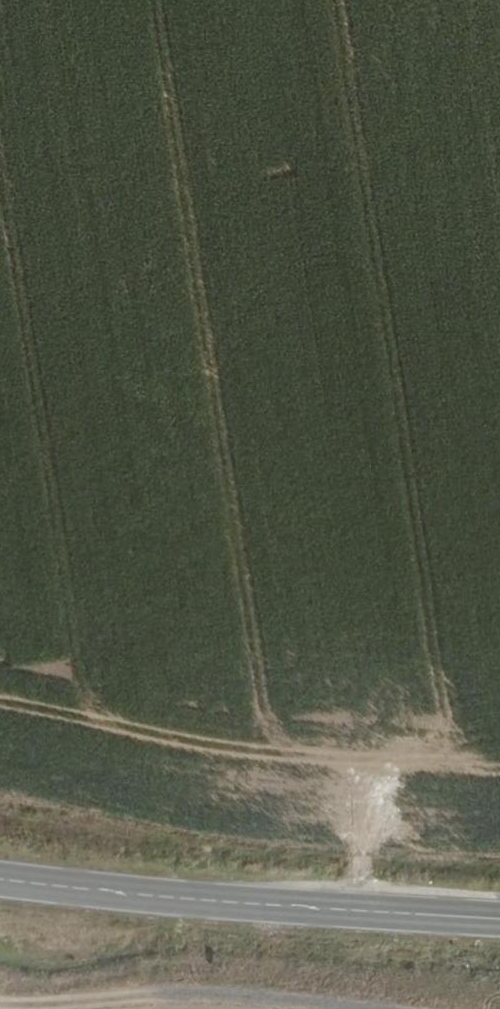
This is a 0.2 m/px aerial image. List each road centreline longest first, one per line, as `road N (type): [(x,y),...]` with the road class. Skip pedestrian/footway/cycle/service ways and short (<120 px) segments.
road 1 (tertiary): [(499,920),(0,874)]
road 2 (track): [(0,1001),(223,987),(359,1008)]

